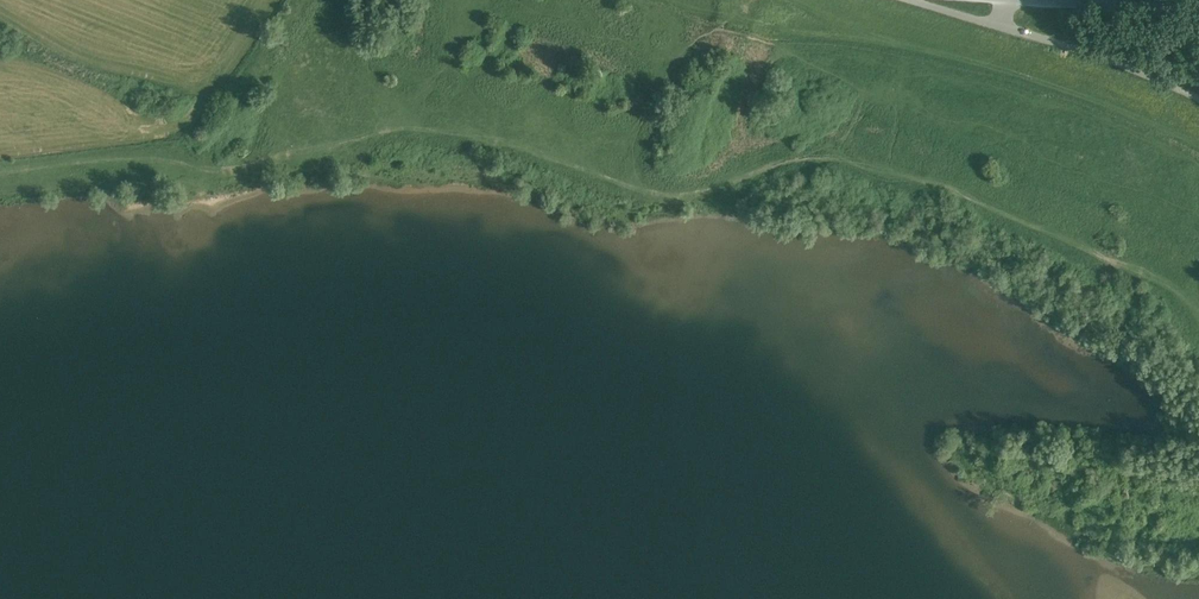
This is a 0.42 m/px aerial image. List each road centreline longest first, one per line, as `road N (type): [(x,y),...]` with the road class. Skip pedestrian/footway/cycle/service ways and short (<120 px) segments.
road 1 (unclassified): [(1198,97),(1001,28)]
road 2 (track): [(275,0),(199,116),(180,129)]

